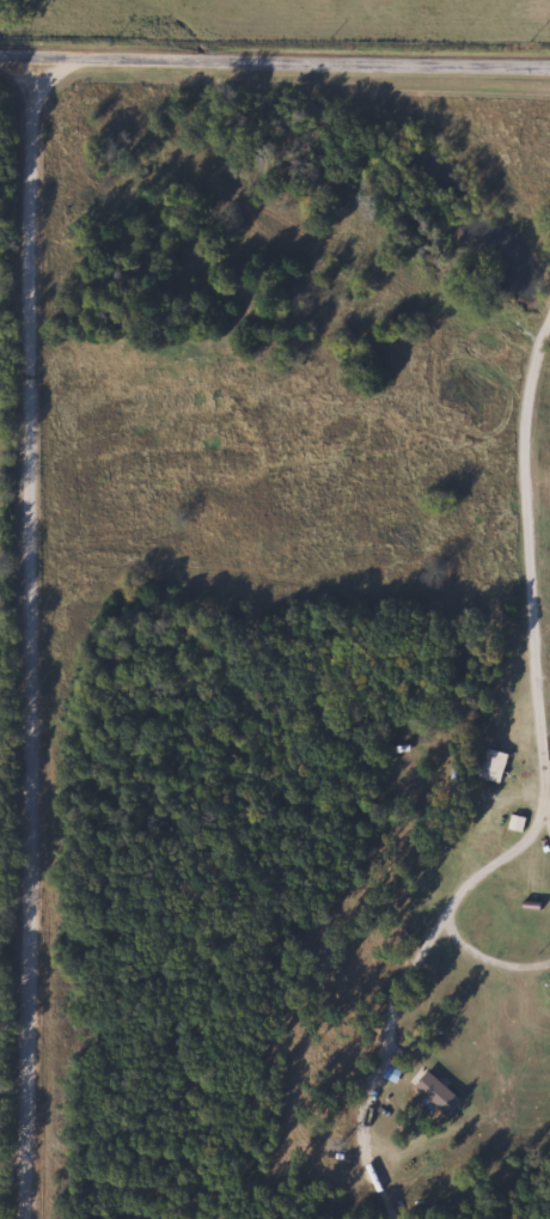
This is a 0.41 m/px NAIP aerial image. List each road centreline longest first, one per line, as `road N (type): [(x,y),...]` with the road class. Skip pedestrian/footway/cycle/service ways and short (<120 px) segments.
road 1 (residential): [(26,1218),(35,53)]
road 2 (residential): [(549,66),(0,52)]
road 3 (residential): [(396,1218),(367,1115),(390,1008),(470,889),(533,841),(549,805)]
road 4 (residential): [(549,789),(530,492),(530,404),(549,326)]

